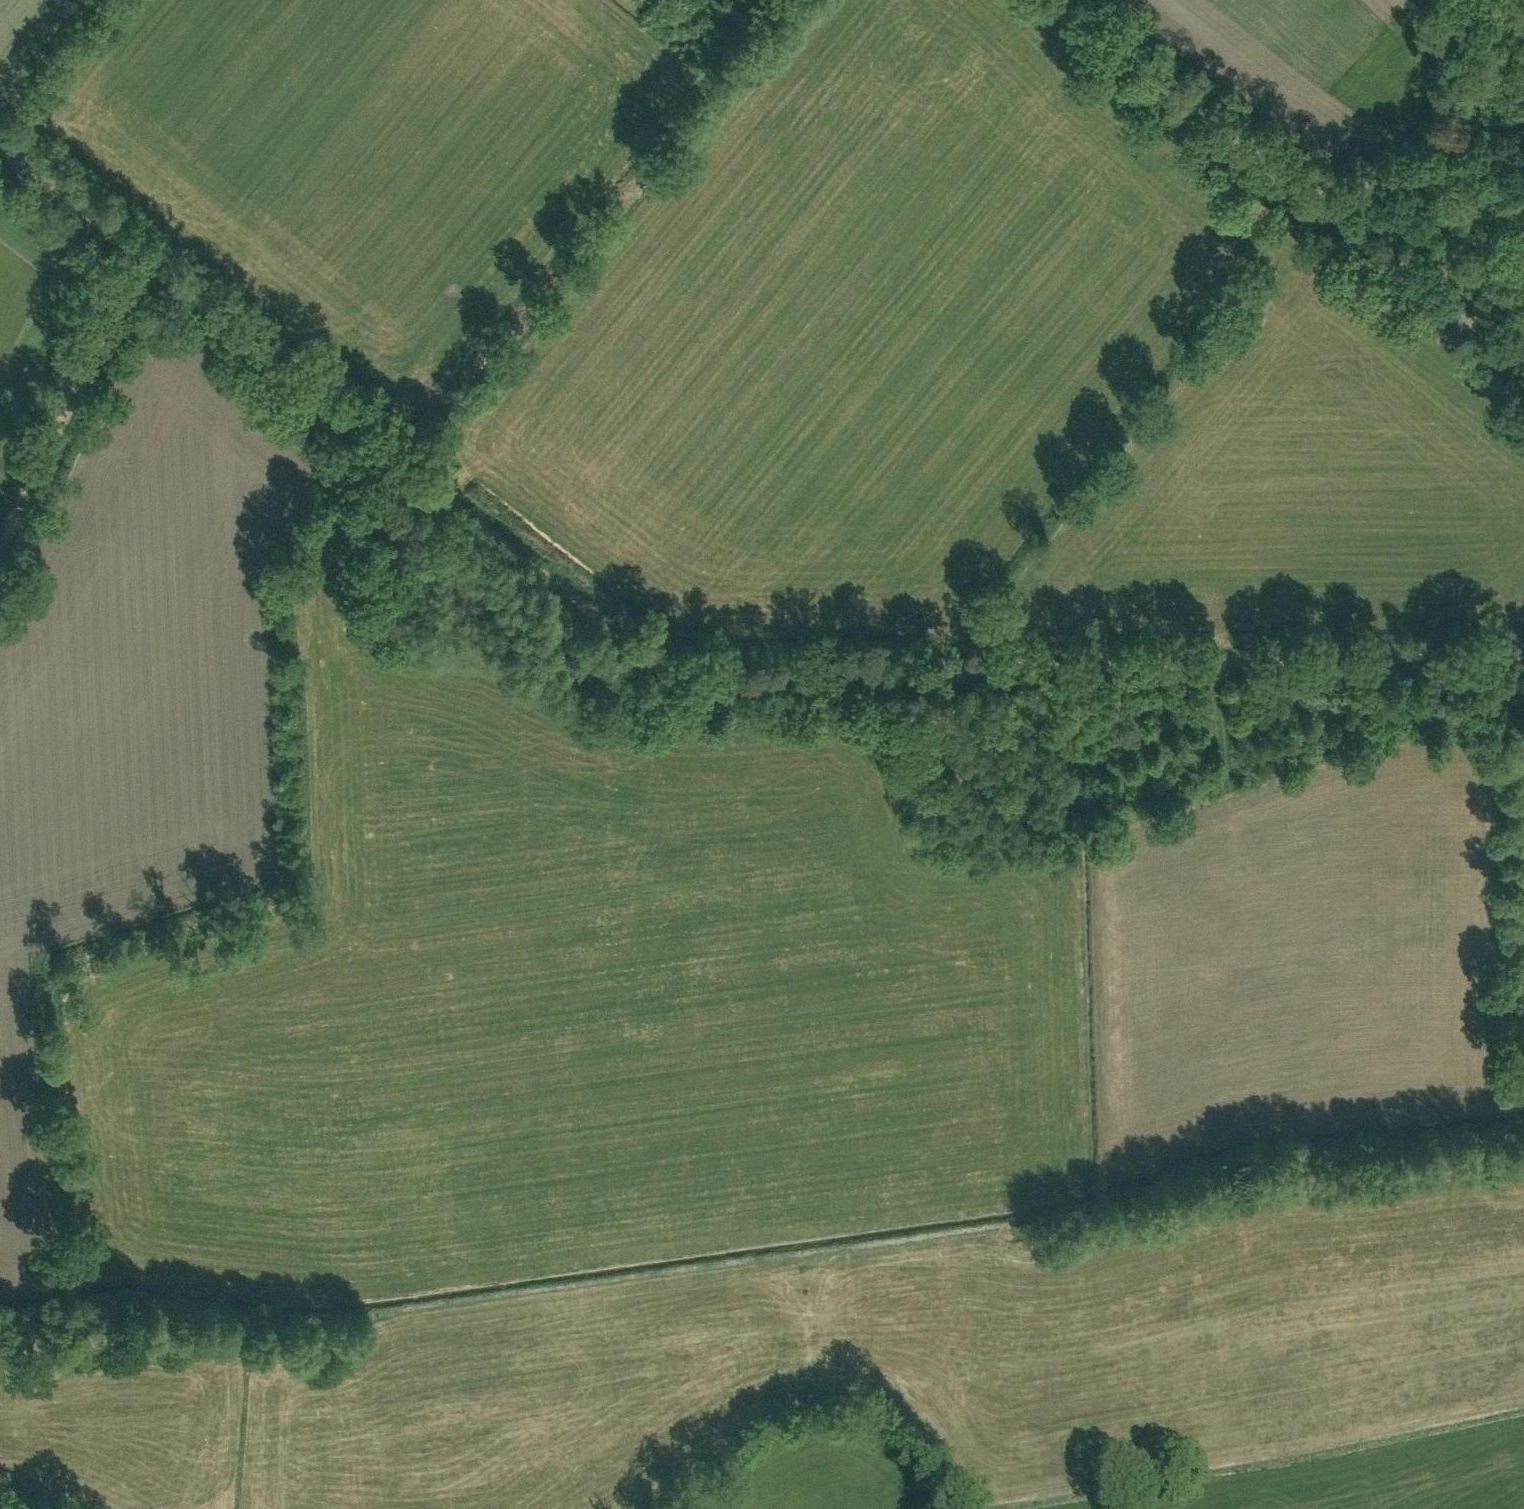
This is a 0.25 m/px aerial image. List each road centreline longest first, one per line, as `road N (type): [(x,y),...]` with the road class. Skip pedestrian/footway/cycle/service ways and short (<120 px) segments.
road 1 (track): [(1523,653),(685,672),(645,653),(143,252)]
road 2 (unclassified): [(1523,373),(1036,0)]
road 3 (track): [(143,252),(0,549)]
road 4 (track): [(143,252),(0,136)]

